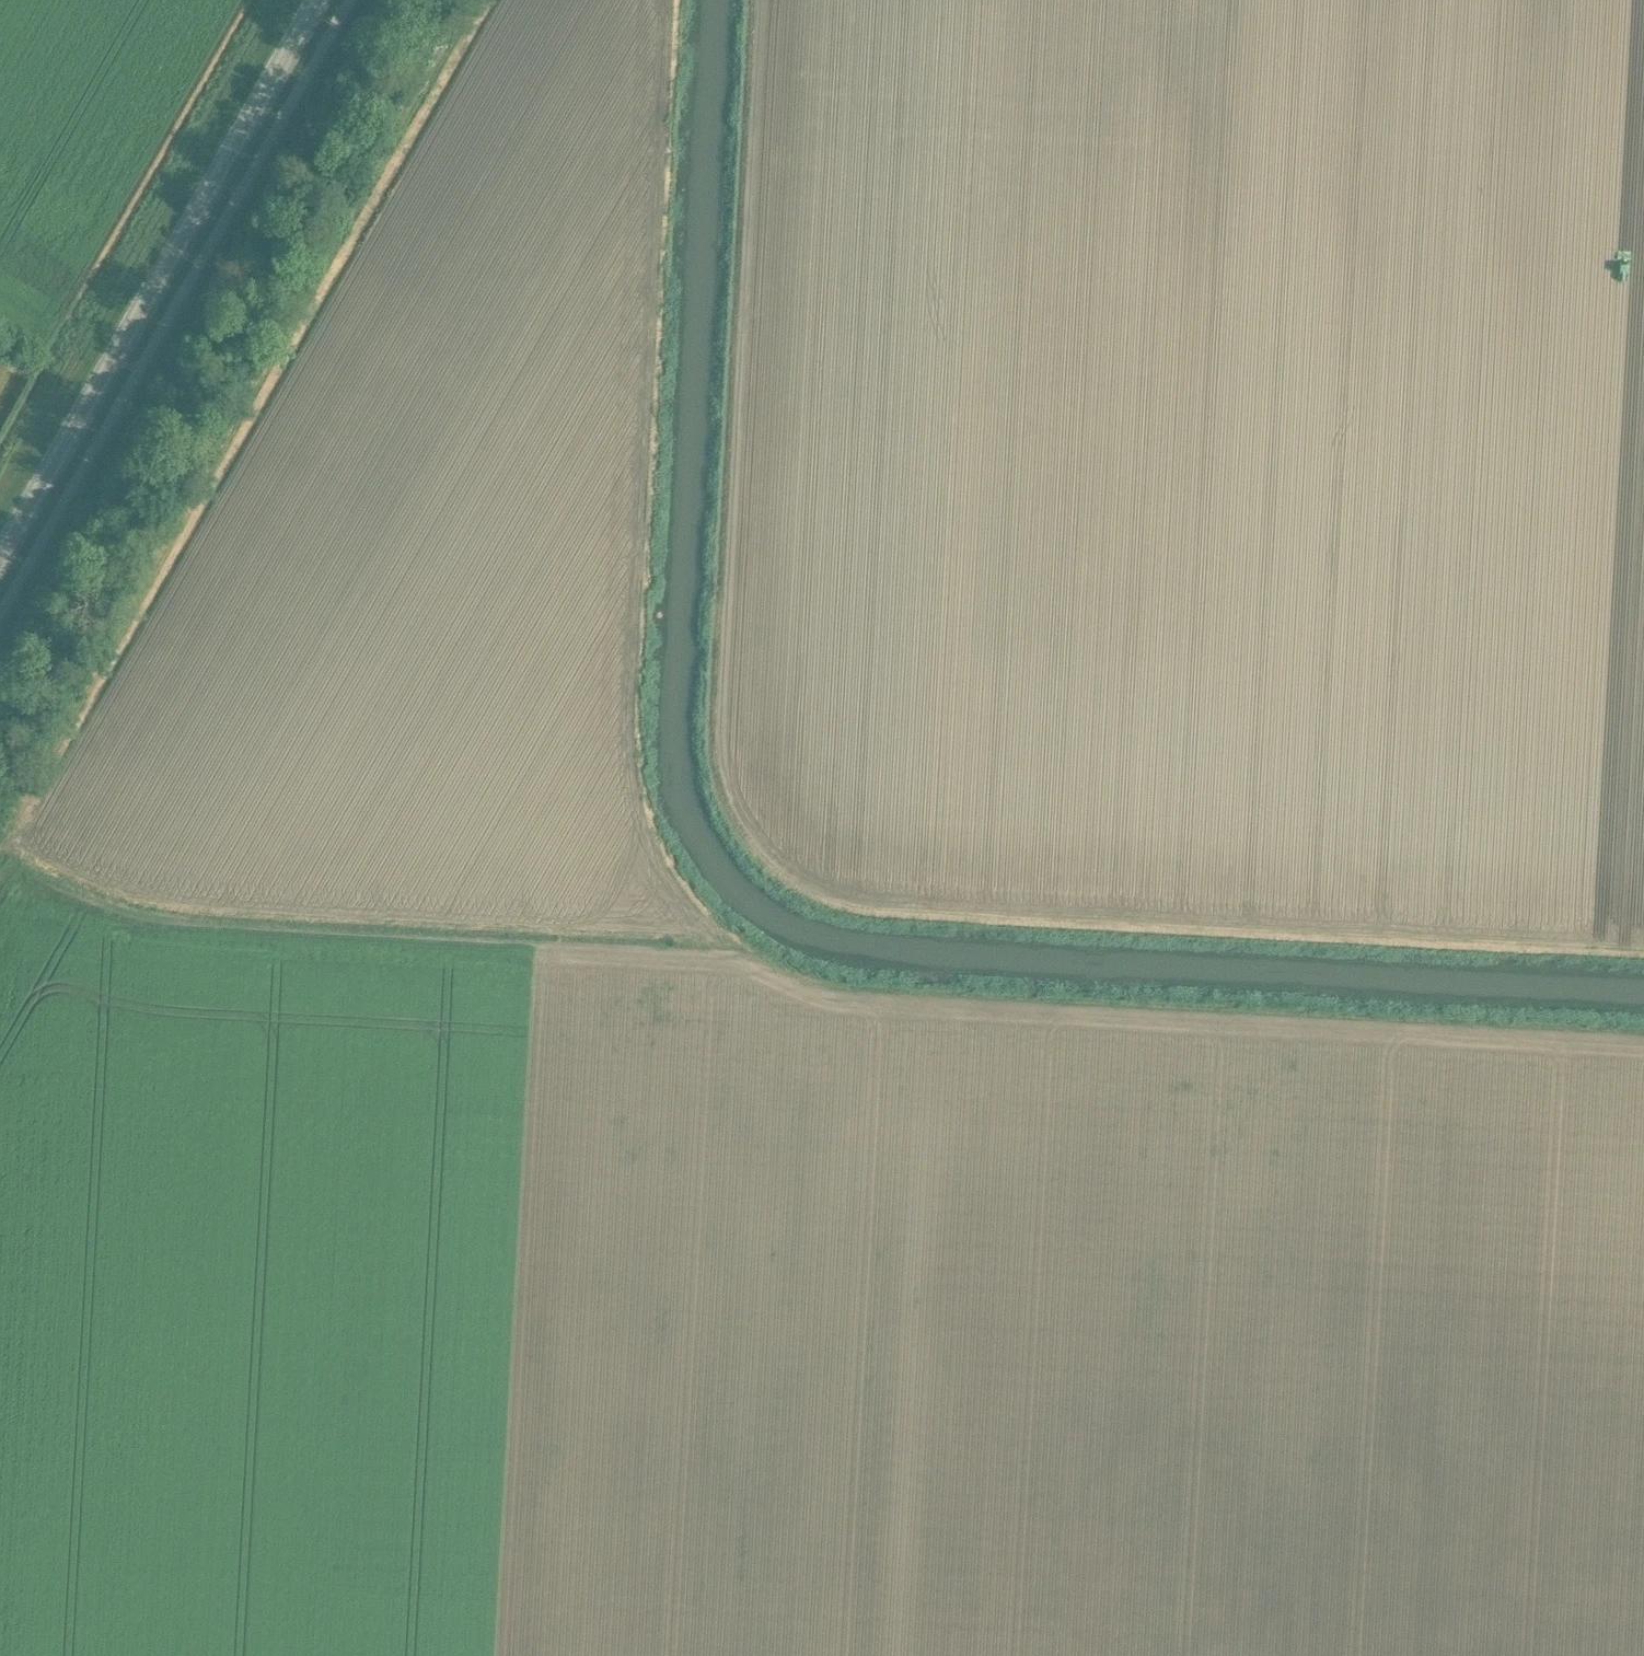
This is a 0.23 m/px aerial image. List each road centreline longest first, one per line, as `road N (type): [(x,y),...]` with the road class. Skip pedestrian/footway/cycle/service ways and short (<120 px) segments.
road 1 (tertiary): [(0,552),(137,312),(247,149),(327,0)]

